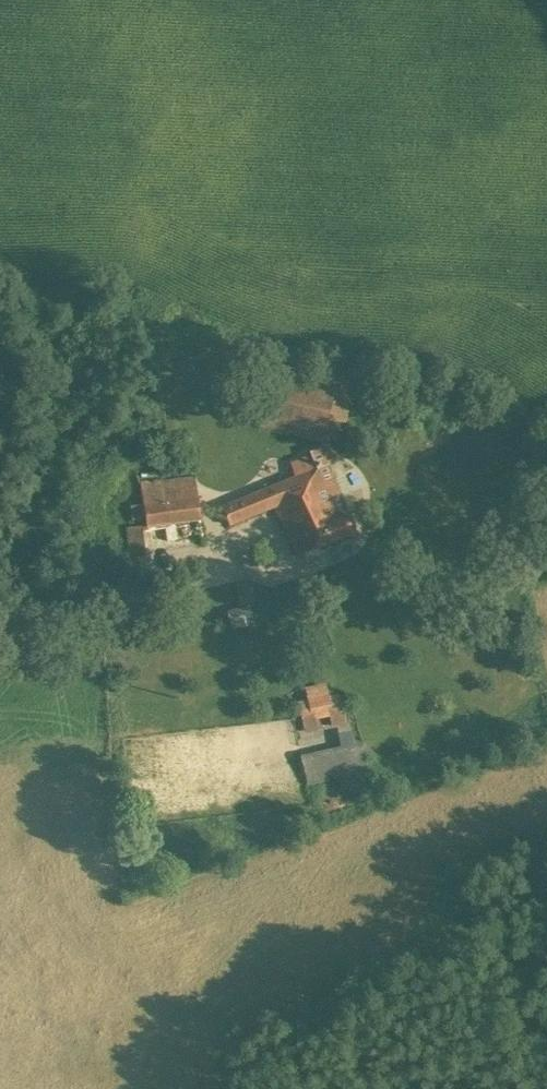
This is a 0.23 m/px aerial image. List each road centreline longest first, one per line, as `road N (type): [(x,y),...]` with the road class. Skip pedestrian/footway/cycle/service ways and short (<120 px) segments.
road 1 (track): [(0,624),(219,590)]

